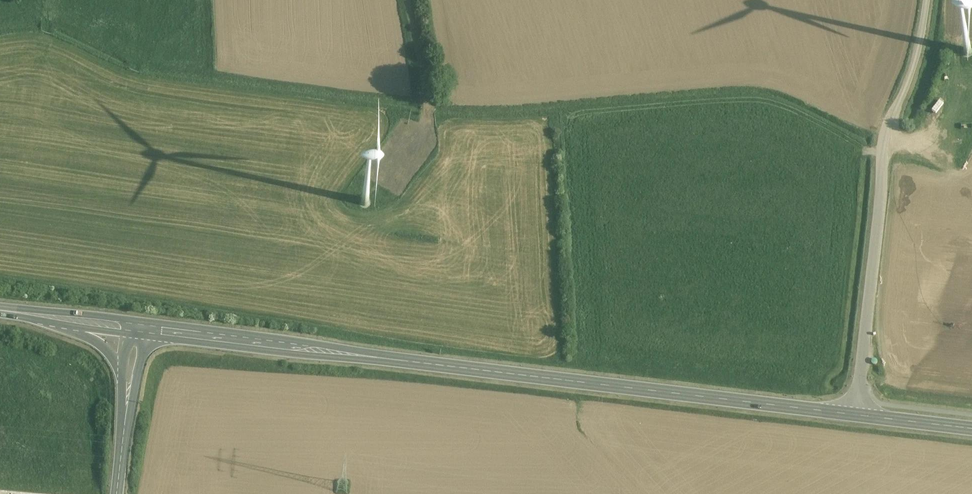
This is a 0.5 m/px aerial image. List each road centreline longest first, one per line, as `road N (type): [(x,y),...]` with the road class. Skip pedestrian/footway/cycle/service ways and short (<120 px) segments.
road 1 (secondary): [(133,331),(856,418)]
road 2 (unclassified): [(856,418),(885,137),(914,71),(928,0)]
road 3 (secondary): [(23,319),(94,344),(118,367),(127,393)]

